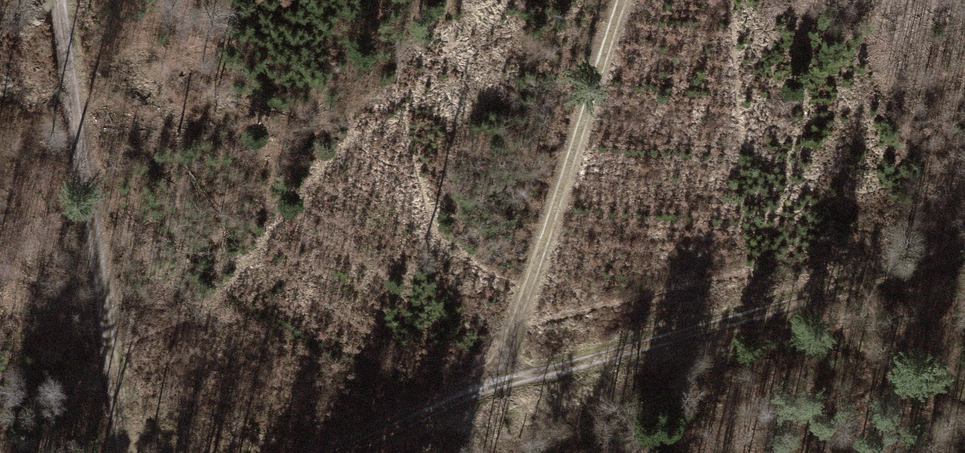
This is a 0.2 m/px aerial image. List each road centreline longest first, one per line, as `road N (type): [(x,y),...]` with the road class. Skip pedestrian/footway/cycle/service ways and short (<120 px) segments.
road 1 (track): [(964,252),(506,389),(328,452)]
road 2 (track): [(62,0),(79,119),(93,452)]
road 3 (track): [(617,0),(582,96),(506,389)]
road 4 (track): [(964,391),(751,316)]

